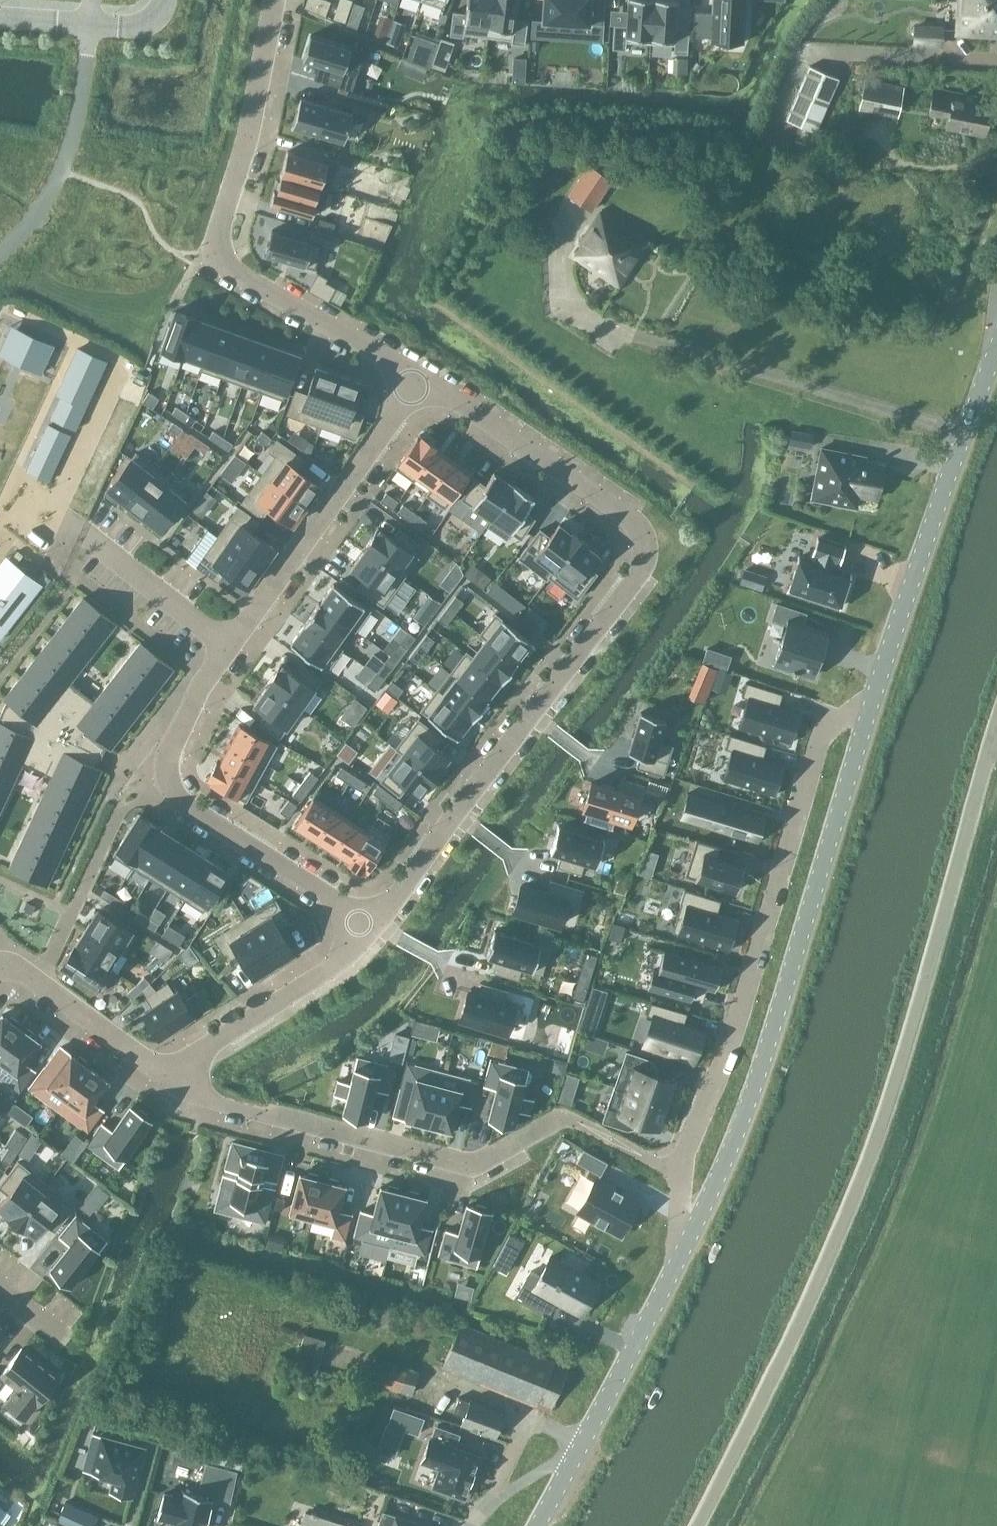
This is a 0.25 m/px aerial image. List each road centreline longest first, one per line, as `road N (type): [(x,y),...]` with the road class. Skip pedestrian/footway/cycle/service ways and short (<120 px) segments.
road 1 (unclassified): [(700,1525),(903,1069),(996,735)]
road 2 (residential): [(372,924),(634,575),(641,555),(629,525),(417,387)]
road 3 (unclassified): [(681,1260),(770,1044),(872,707)]
road 4 (residential): [(164,1075),(248,1109),(470,1165),(563,1116),(676,1171)]
road 5 (residential): [(872,707),(820,735),(676,1171)]
road 6 (residential): [(417,387),(226,260),(278,0)]
road 7 (residential): [(237,650),(148,773),(372,924)]
road 8 (unclassified): [(872,707),(996,357)]
road 9 (residential): [(417,387),(237,650)]
road 10 (unclassified): [(538,1525),(681,1260)]
road 11 (residential): [(164,1075),(320,975),(372,924)]
road 12 (residential): [(0,20),(166,32),(172,0)]
road 13 (residential): [(0,969),(23,975),(164,1075)]
road 14 (residential): [(237,650),(89,539)]

